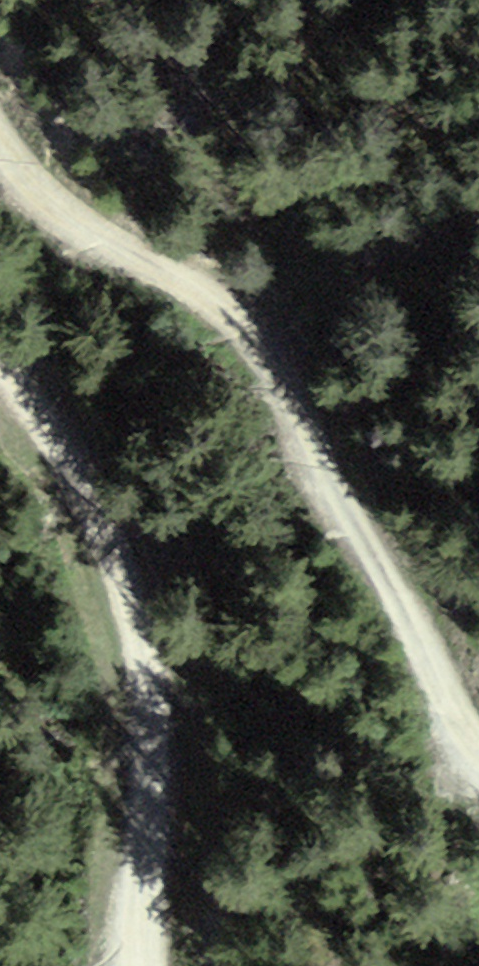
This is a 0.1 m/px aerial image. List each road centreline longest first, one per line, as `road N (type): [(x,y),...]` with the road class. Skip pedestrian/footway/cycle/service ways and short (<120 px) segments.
road 1 (unclassified): [(0,157),(81,230),(230,308),(254,335),(306,454),(388,582),(454,730),(478,763)]
road 2 (unclassified): [(141,965),(145,700),(120,590),(69,451),(0,370)]

